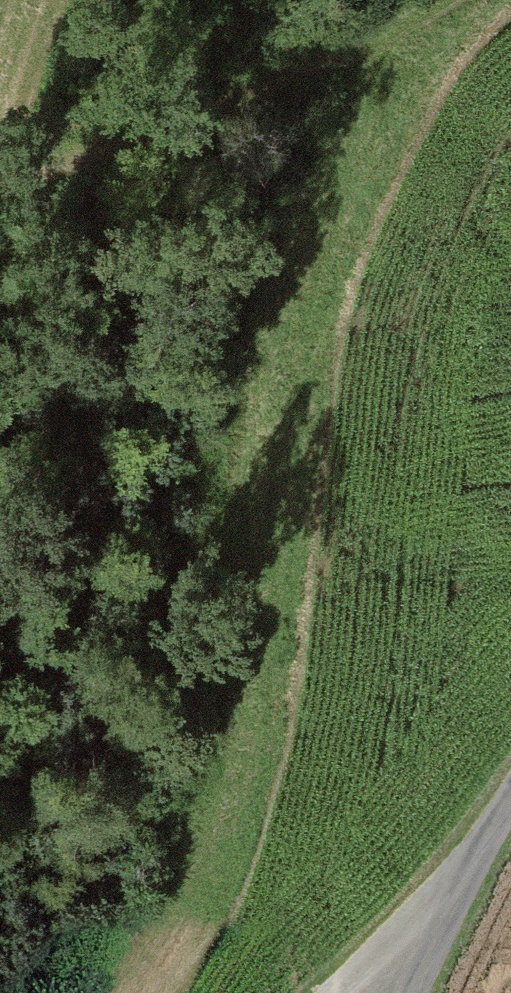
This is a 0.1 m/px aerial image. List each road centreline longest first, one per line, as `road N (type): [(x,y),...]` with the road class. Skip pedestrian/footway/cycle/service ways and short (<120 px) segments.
road 1 (track): [(368,30),(266,350),(242,502),(233,638),(202,765),(175,851),(86,992)]
road 2 (track): [(0,197),(280,79),(421,0)]
road 3 (track): [(392,992),(397,970),(510,789)]

